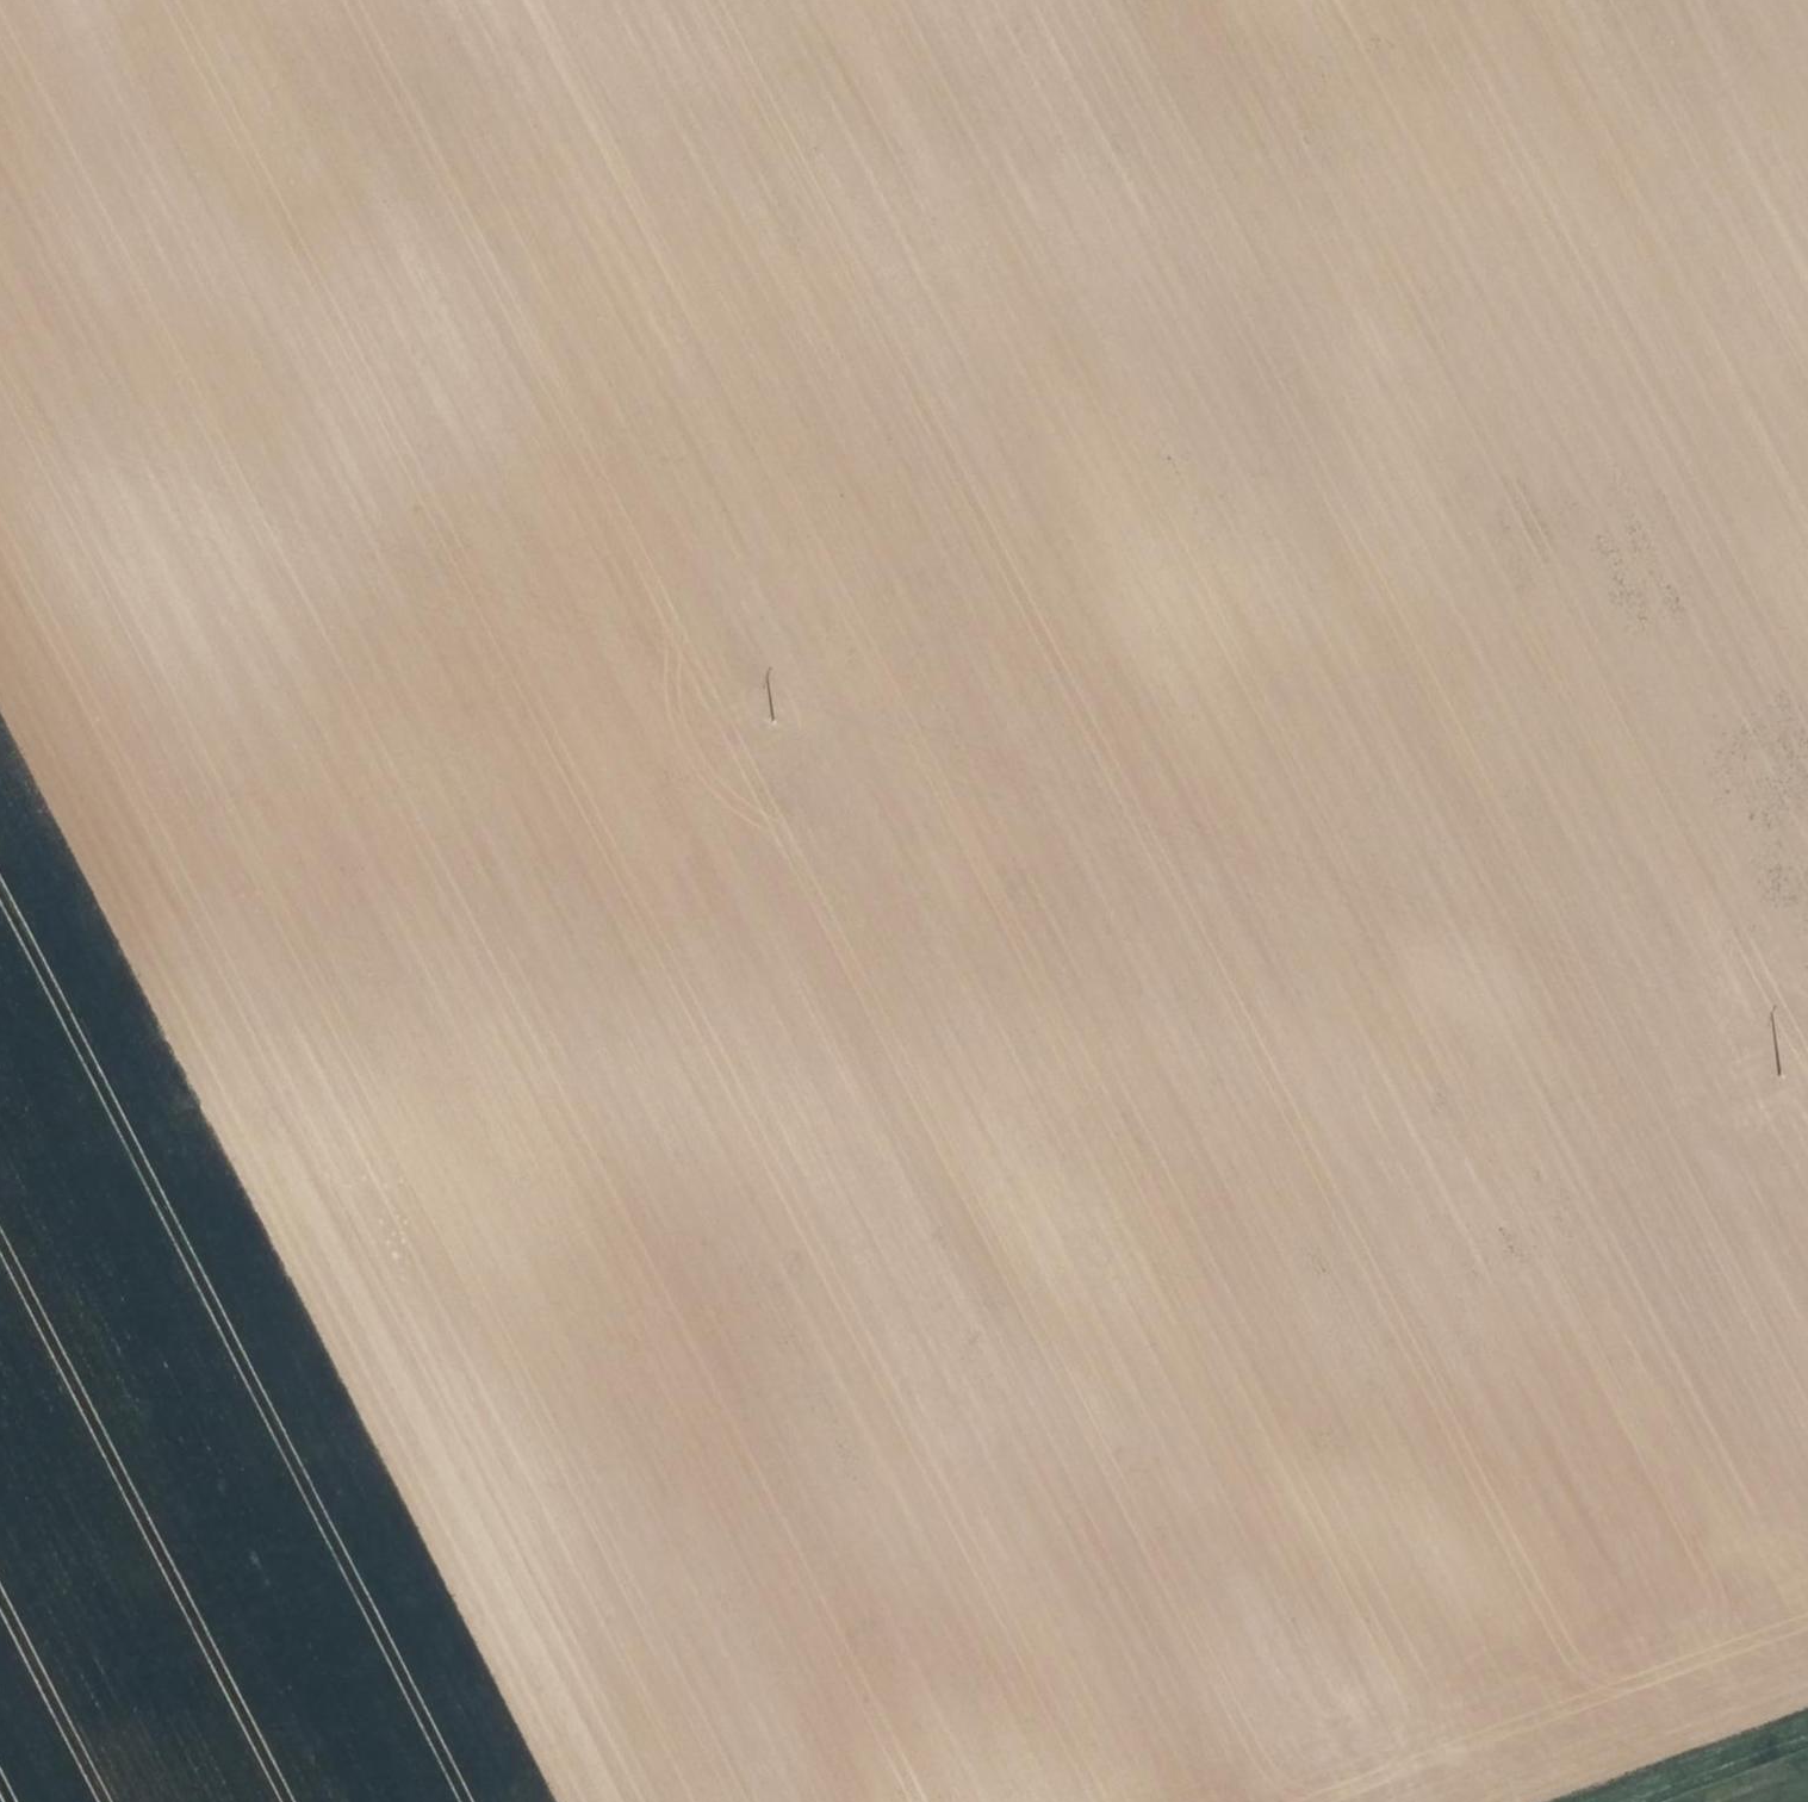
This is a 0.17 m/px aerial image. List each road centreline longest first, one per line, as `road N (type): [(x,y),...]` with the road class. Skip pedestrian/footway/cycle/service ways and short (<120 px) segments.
road 1 (track): [(1637,1801),(1807,1744)]

